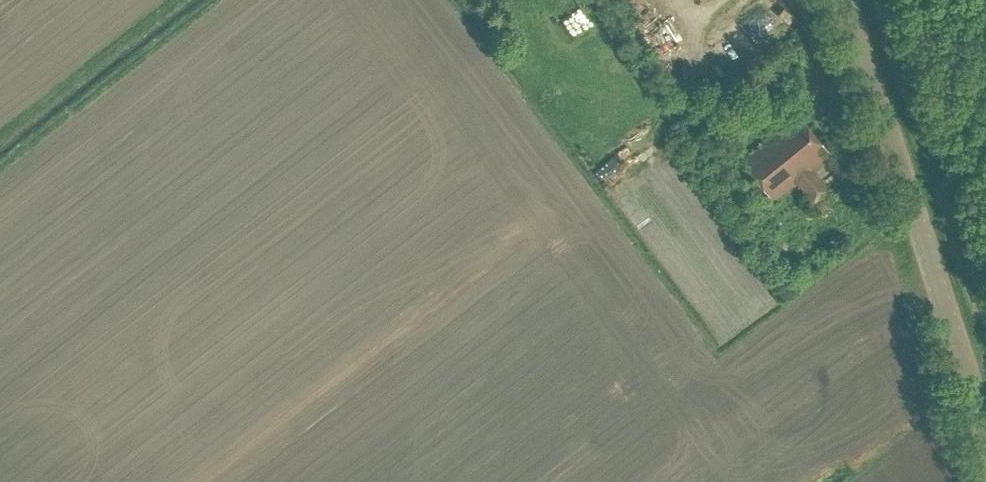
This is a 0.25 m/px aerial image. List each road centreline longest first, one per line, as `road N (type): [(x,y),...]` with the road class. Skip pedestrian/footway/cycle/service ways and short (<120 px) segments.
road 1 (tertiary): [(985,432),(845,0)]

